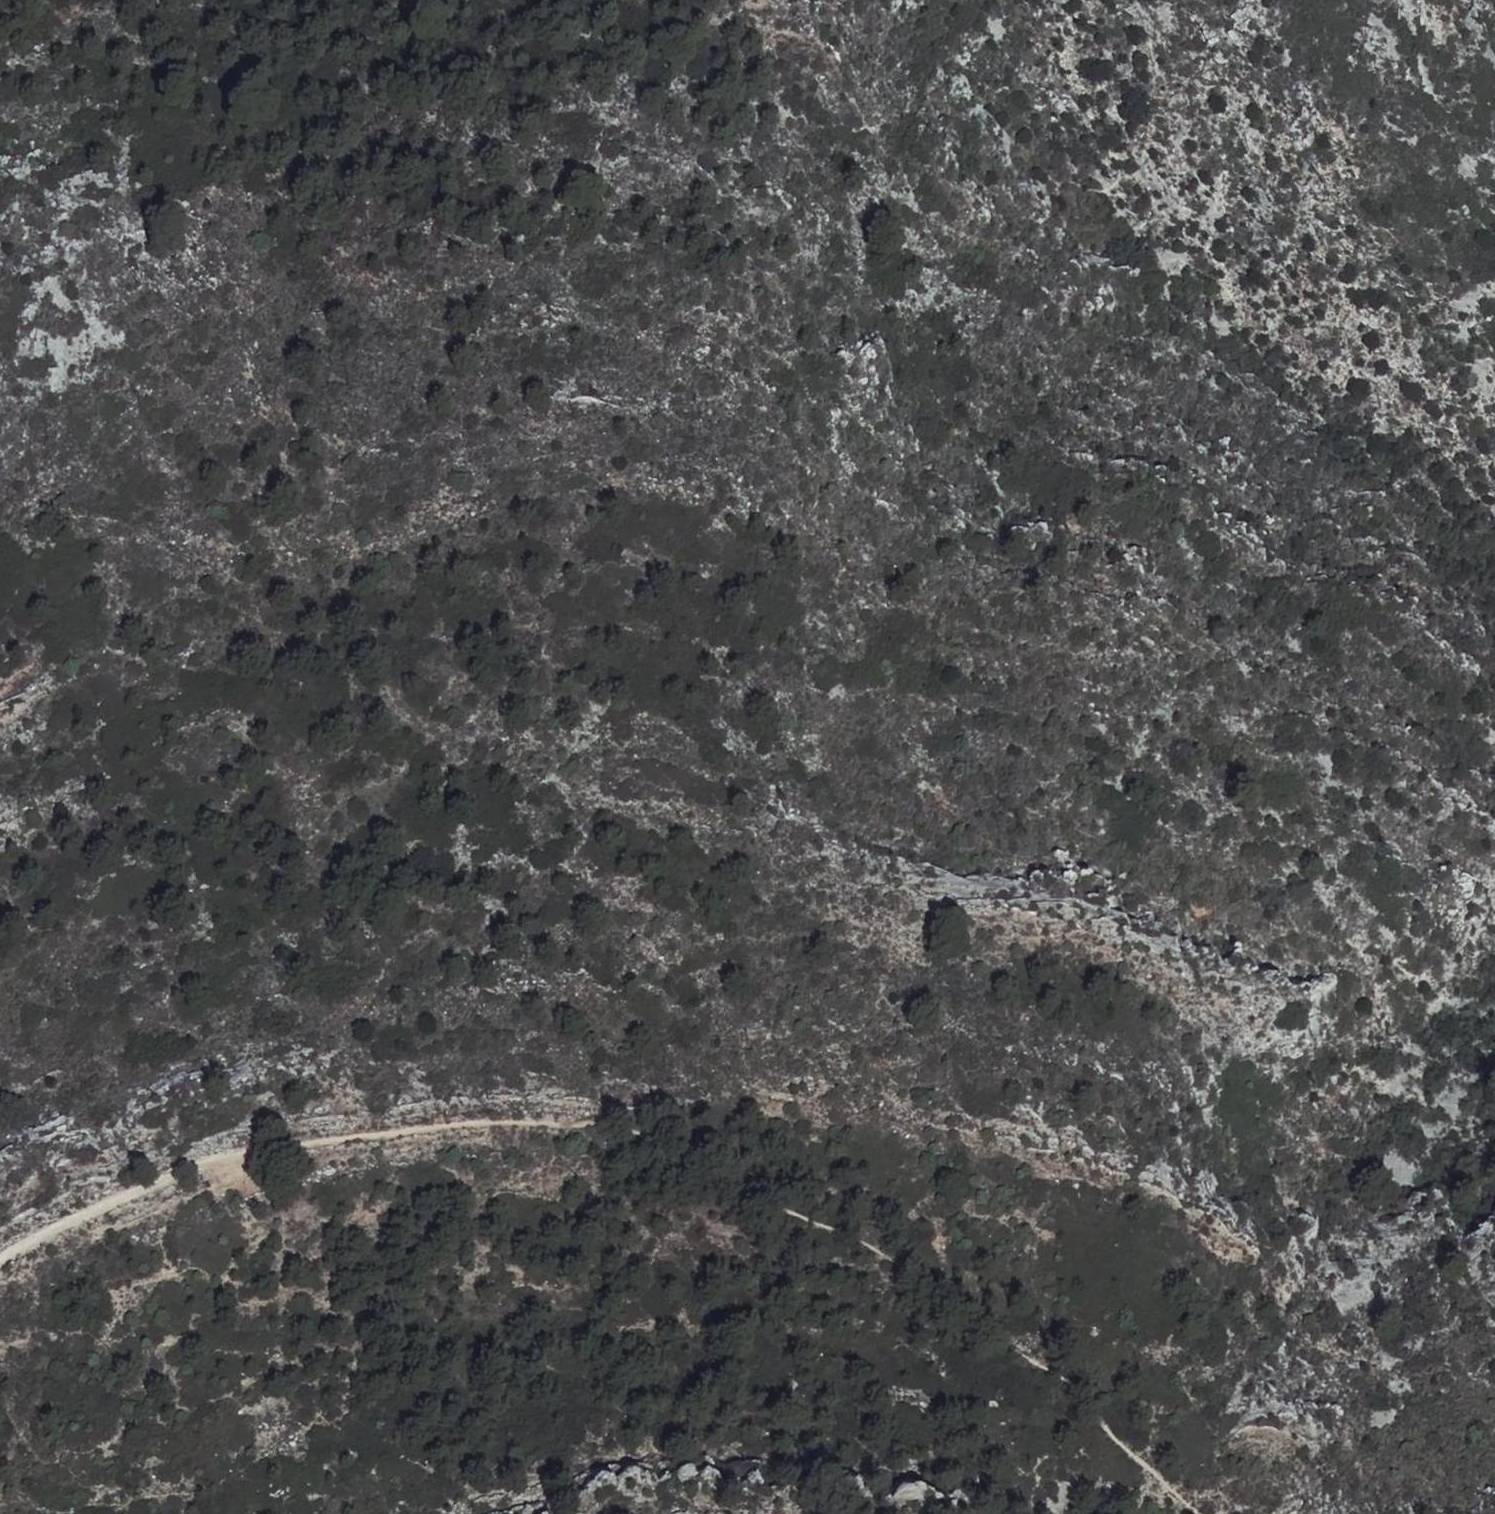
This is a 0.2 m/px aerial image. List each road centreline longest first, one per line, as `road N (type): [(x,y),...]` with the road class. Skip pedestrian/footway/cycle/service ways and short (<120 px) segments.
road 1 (track): [(567,1124),(476,1123),(208,1161),(0,1262)]

